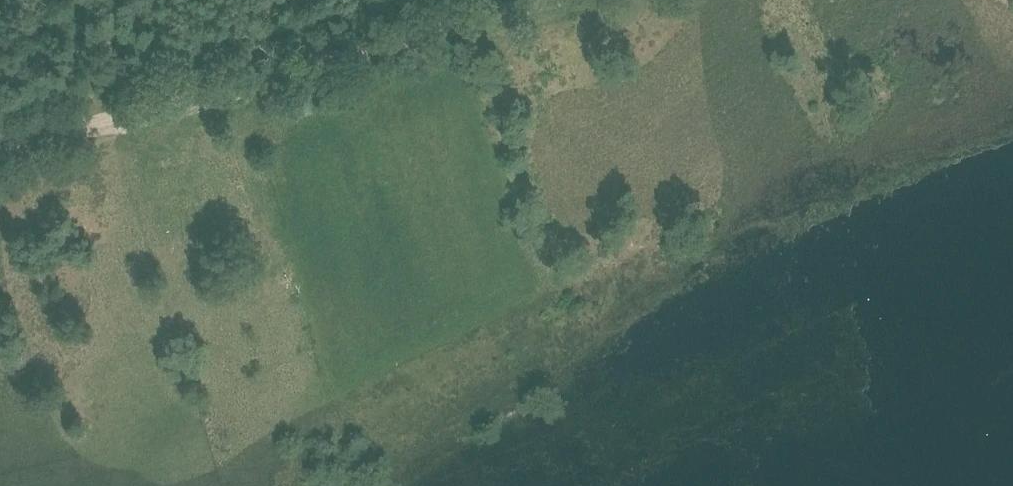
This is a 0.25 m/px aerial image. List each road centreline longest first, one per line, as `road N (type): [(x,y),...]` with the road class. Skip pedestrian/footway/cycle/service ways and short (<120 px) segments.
road 1 (track): [(521,0),(0,141)]

